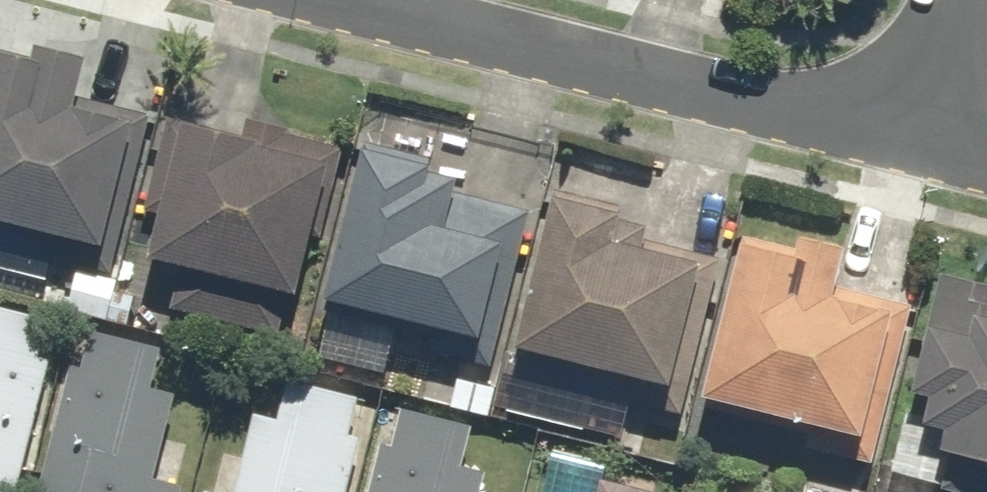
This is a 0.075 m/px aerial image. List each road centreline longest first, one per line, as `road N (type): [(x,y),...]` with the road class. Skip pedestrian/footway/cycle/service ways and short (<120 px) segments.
road 1 (residential): [(351,0),(929,148)]
road 2 (residential): [(967,0),(929,148)]

